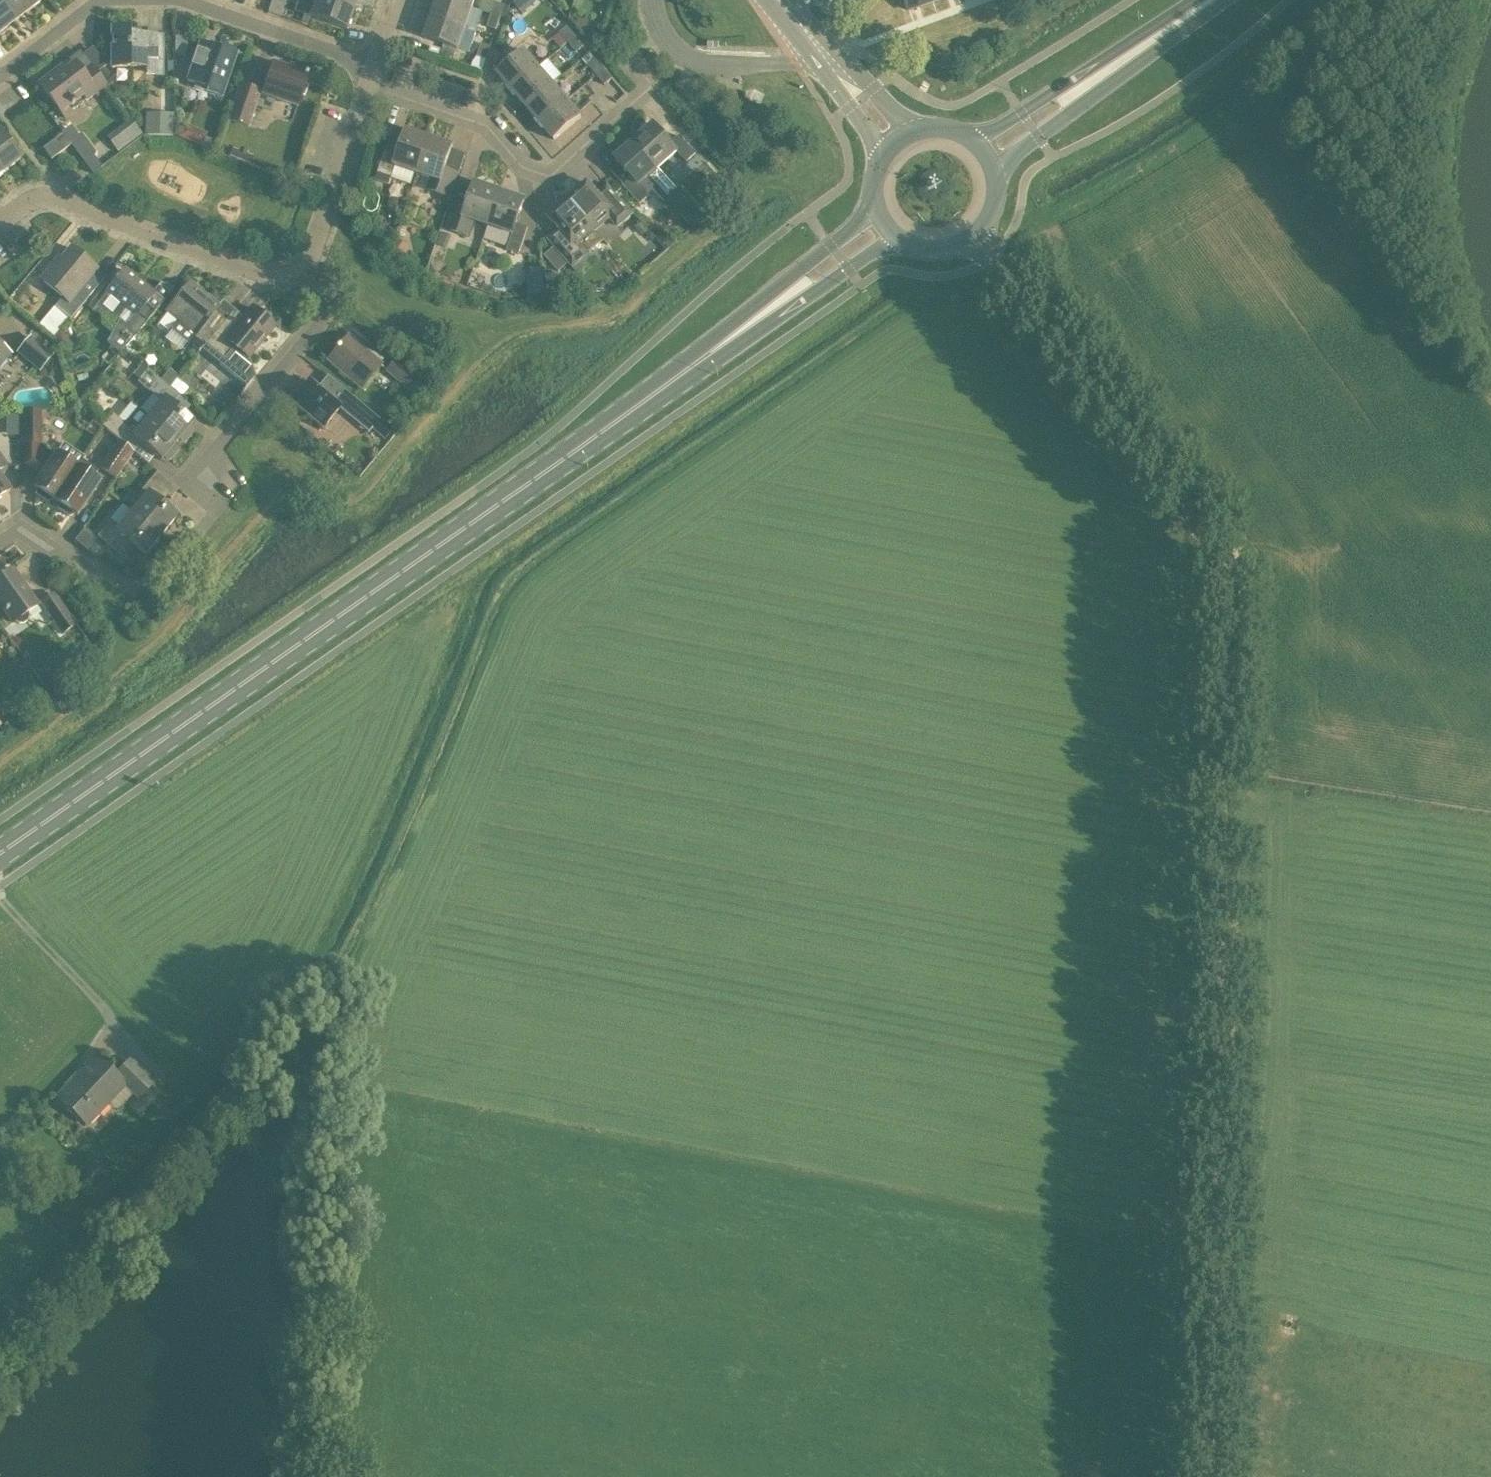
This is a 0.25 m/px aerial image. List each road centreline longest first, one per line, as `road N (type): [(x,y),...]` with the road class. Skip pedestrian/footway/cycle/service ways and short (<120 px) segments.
road 1 (unclassified): [(1210,1476),(1228,588),(1208,536),(974,235)]
road 2 (primary): [(0,852),(693,367)]
road 3 (residential): [(642,71),(653,84),(550,176),(522,167),(482,124),(369,86)]
road 4 (residential): [(0,223),(50,193),(263,274),(301,263)]
road 5 (unclassified): [(211,513),(230,489),(199,464),(325,319),(301,263)]
road 6 (primary): [(878,208),(693,367)]
road 7 (primary): [(693,367),(898,236)]
road 8 (primary): [(994,174),(1177,23)]
road 9 (primary): [(1177,23),(973,141)]
road 10 (residential): [(377,65),(185,0)]
road 11 (residential): [(818,45),(780,63),(698,61),(665,33),(653,0)]
road 12 (residential): [(301,263),(317,244),(369,86)]
road 13 (residential): [(919,130),(818,45)]
road 14 (residential): [(818,45),(886,154)]
road 15 (residential): [(104,0),(0,75)]
road 16 (residential): [(102,580),(20,525),(0,539)]

